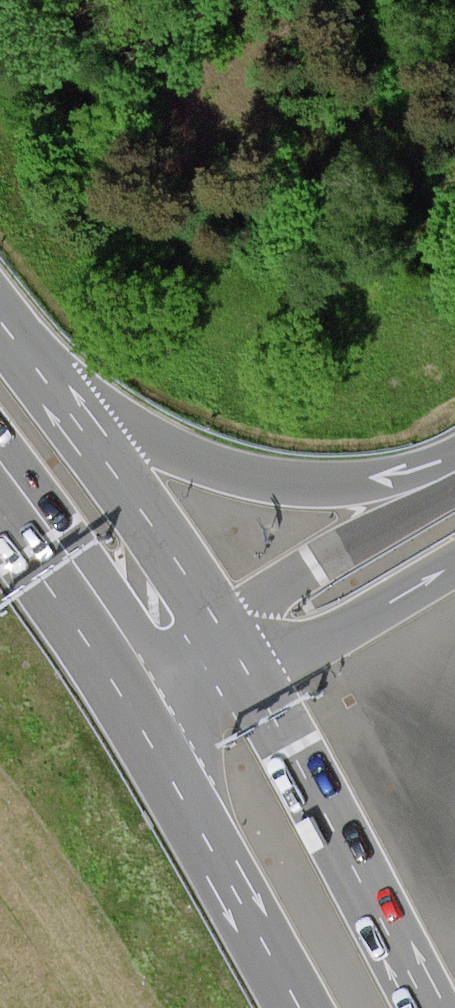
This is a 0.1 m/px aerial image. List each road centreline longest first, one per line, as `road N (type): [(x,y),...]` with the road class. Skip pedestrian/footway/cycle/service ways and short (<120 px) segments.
road 1 (motorway): [(454,473),(370,485),(280,482),(169,453),(75,414)]
road 2 (primary): [(426,1007),(248,678)]
road 3 (primary): [(137,717),(300,1007)]
road 4 (motorway): [(454,474),(314,565),(224,637)]
road 5 (primary): [(224,637),(75,414)]
road 6 (primary): [(0,510),(137,717)]
road 7 (motorway): [(248,678),(454,563)]

